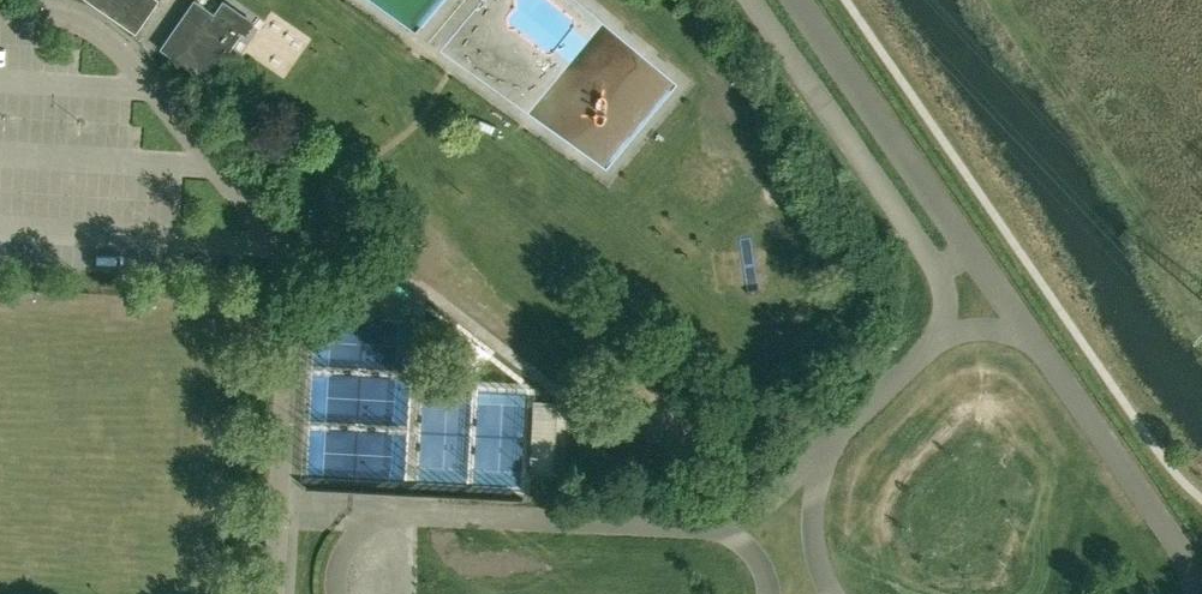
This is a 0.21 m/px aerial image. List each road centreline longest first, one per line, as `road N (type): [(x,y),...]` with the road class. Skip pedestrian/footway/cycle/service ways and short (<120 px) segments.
road 1 (unclassified): [(277,593),(290,265),(122,53),(66,20),(0,7)]

